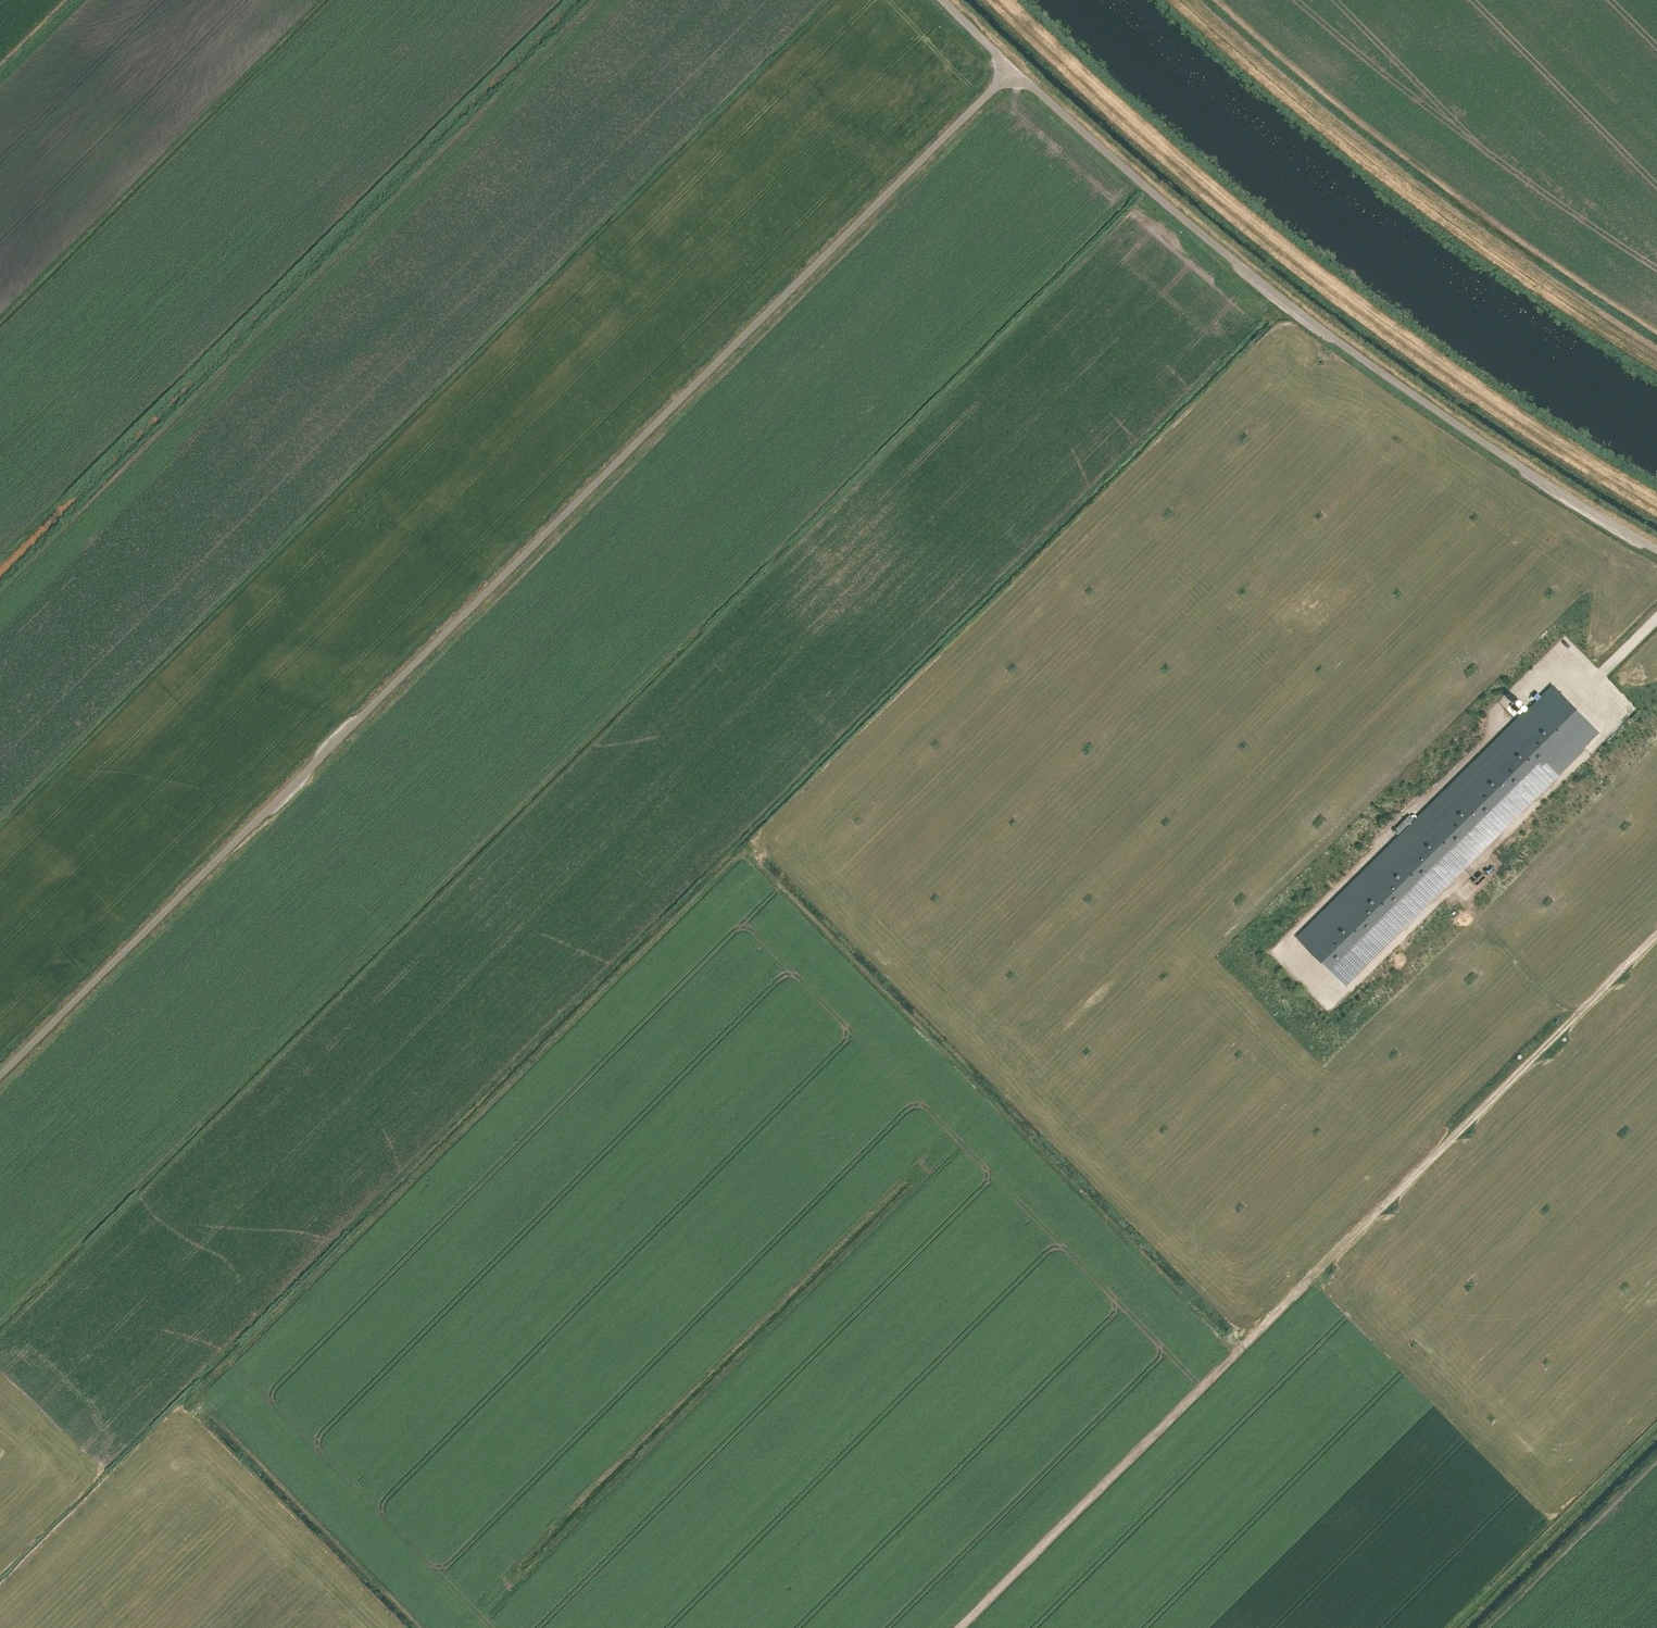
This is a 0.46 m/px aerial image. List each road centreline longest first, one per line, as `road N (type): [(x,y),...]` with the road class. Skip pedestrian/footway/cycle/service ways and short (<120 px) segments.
road 1 (unclassified): [(0,1078),(1018,67)]
road 2 (unclassified): [(1656,546),(1397,385),(1119,164),(1018,67)]

